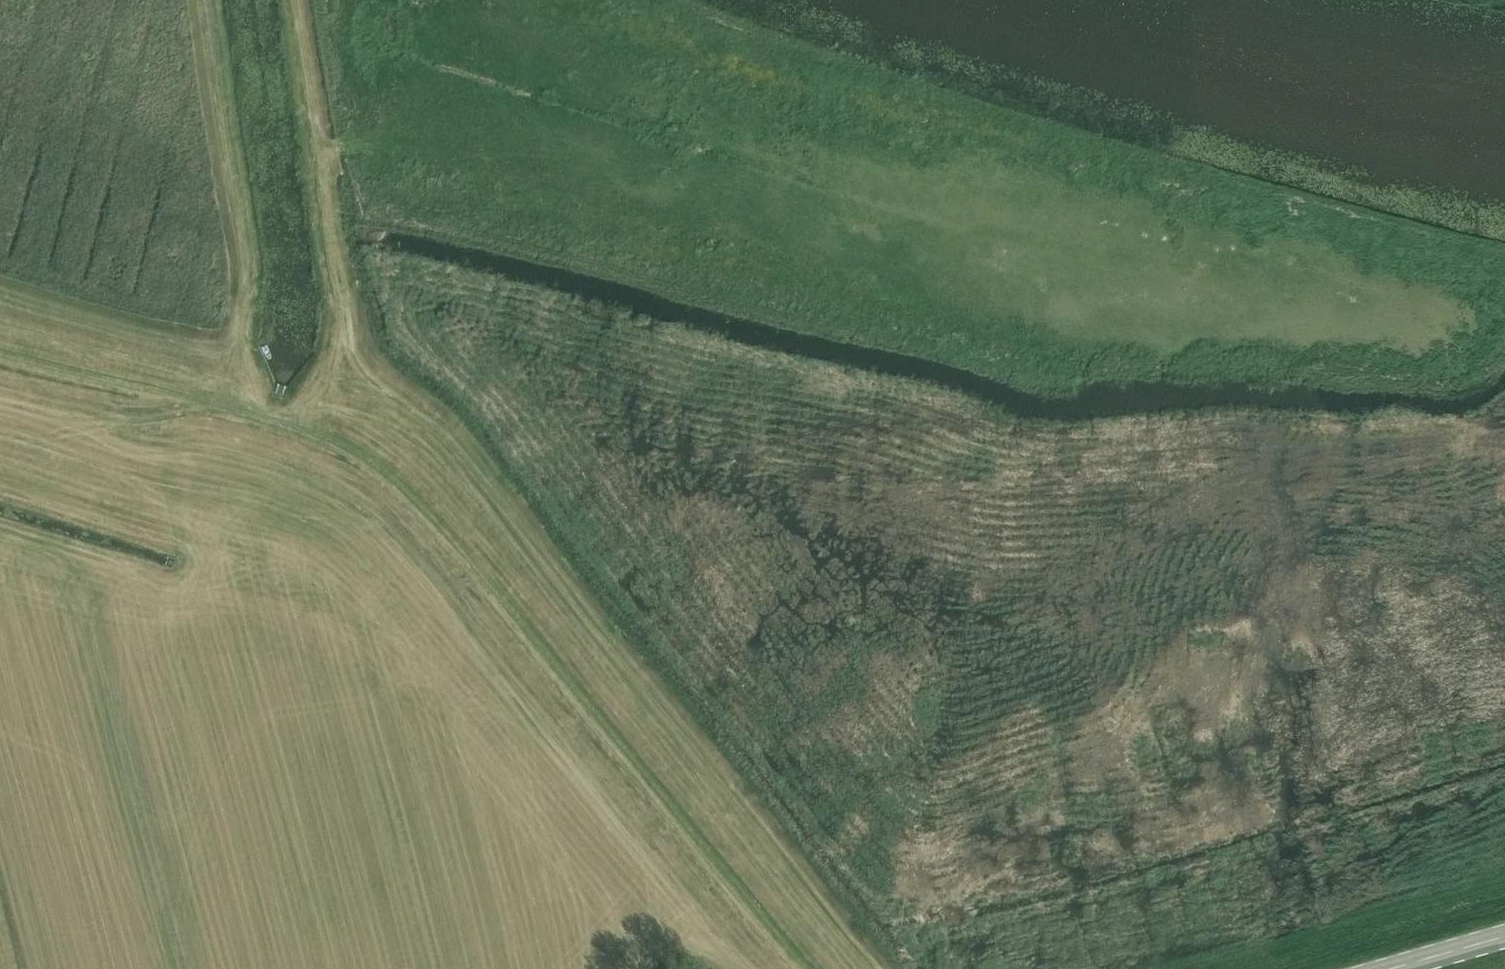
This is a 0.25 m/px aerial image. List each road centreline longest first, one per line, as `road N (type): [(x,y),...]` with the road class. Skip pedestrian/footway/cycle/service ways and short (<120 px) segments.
road 1 (track): [(803,968),(427,510),(391,478),(296,425),(0,347)]
road 2 (secondary): [(1378,968),(1504,932)]

